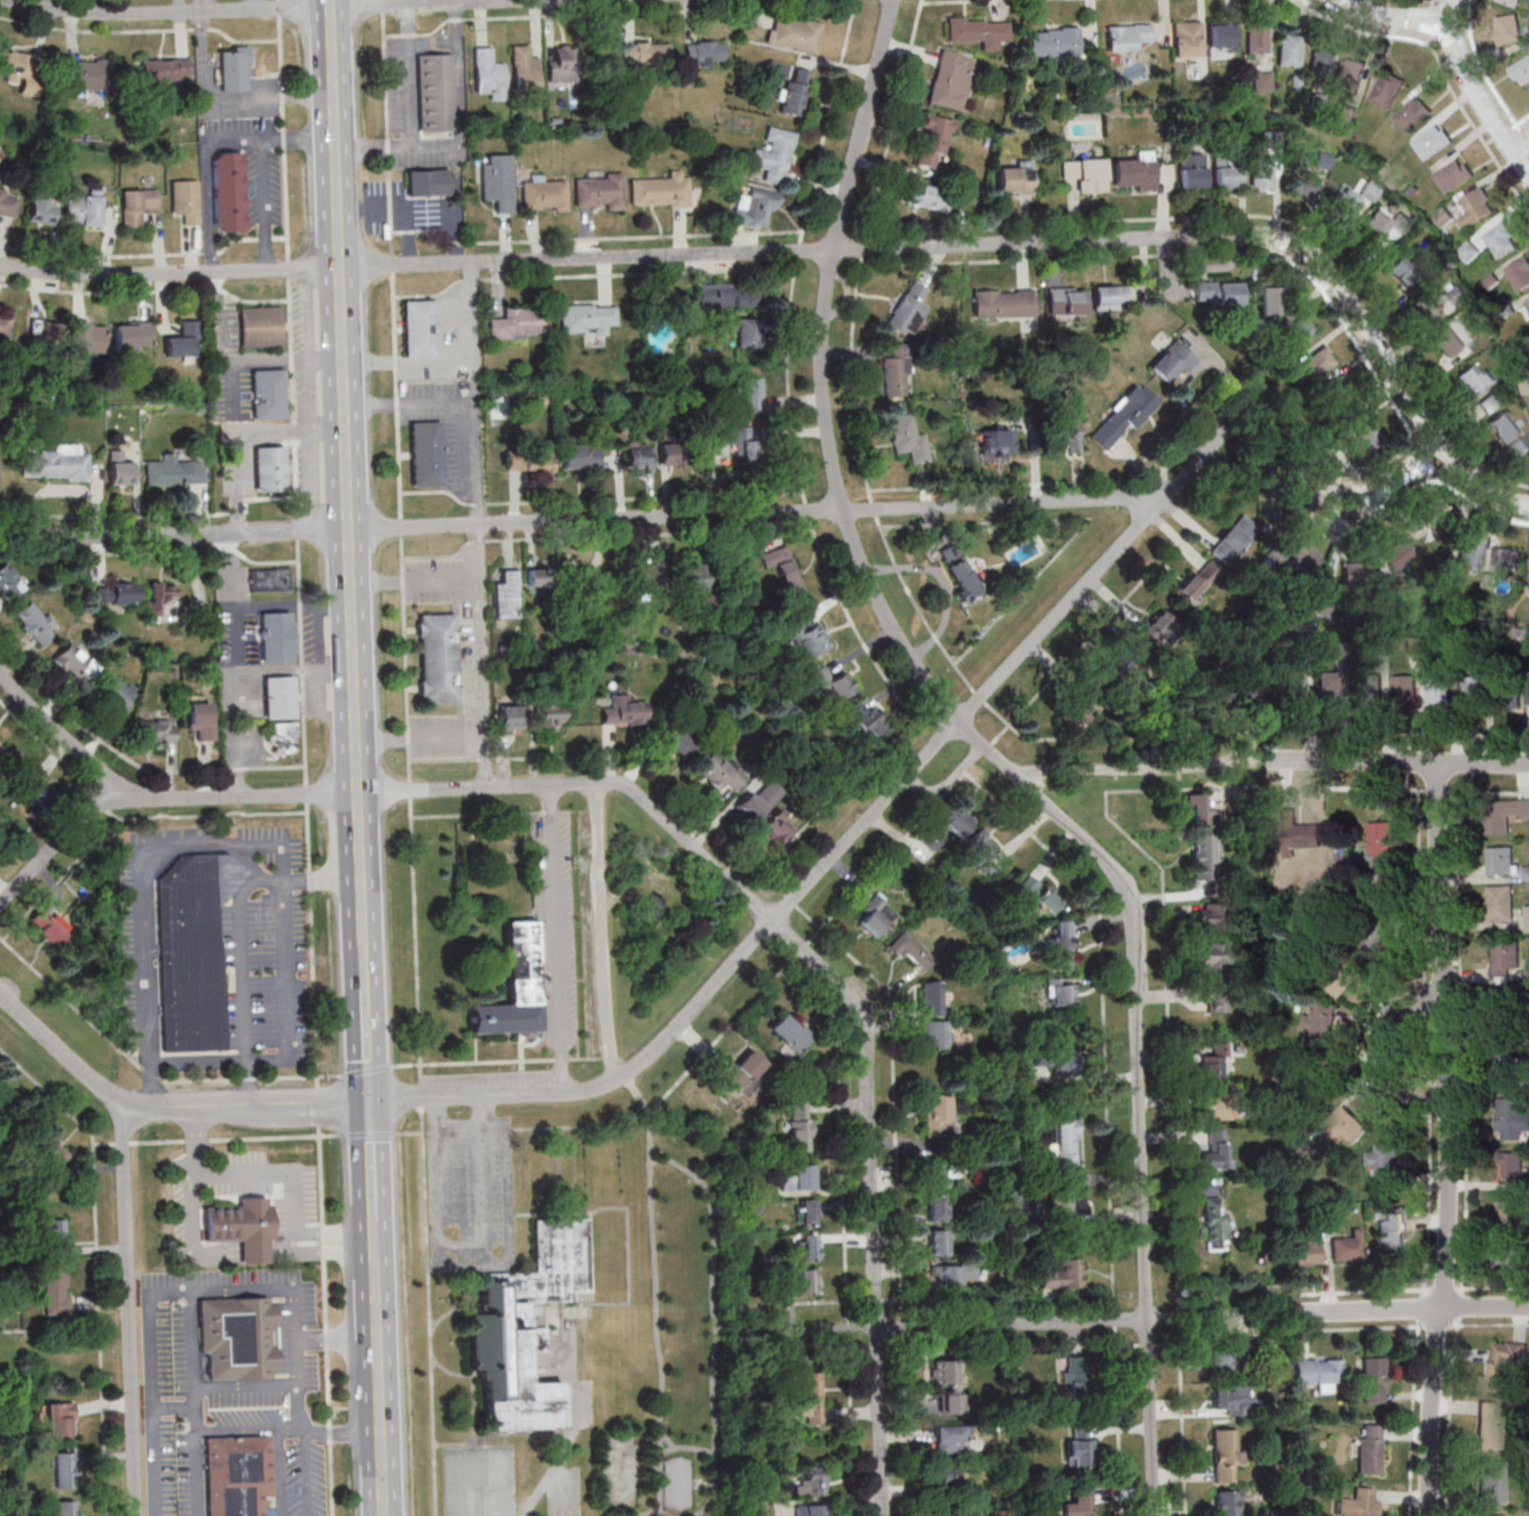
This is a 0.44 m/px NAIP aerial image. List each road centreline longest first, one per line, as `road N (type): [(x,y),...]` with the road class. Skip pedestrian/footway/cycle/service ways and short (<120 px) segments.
road 1 (residential): [(1155,1515),(1132,908),(1123,885),(1062,820),(960,725),(866,570),(832,461),(824,336),(835,250),(894,0)]
road 2 (residential): [(1241,238),(117,277),(0,266)]
road 3 (residential): [(1167,499),(179,538),(0,530)]
road 4 (residential): [(369,1102),(580,1091),(638,1067),(1238,417)]
road 5 (residential): [(877,1328),(864,1027),(856,1005),(774,919),(626,783),(360,796)]
road 6 (secondary): [(331,0),(360,796)]
road 7 (residential): [(1433,1515),(1447,1139),(1436,765)]
road 8 (residential): [(138,1515),(123,1107)]
road 9 (residential): [(1528,505),(1488,491),(1462,470),(1330,272),(1303,249),(1253,238)]
road 10 (residential): [(1247,1316),(877,1328)]
road 11 (residential): [(331,5),(78,15),(10,0)]
road 12 (residential): [(614,1082),(597,784)]
road 13 (residential): [(1528,767),(1270,760)]
road 14 (secondary): [(375,1258),(385,1515)]
road 15 (residential): [(1262,762),(1013,775)]
road 16 (residential): [(369,1102),(123,1107)]
road 17 (residential): [(118,784),(181,799),(360,796)]
road 18 (residential): [(554,0),(331,5)]
road 19 (residential): [(1443,996),(1402,1002),(1375,1040),(1387,1079),(1414,1097),(1446,1103)]
road 20 (residential): [(883,1515),(877,1328)]
road 21 (residential): [(0,909),(118,784)]
road 22 (residential): [(123,1107),(0,994)]
road 23 (residential): [(1512,151),(1468,79),(1453,33),(1453,0)]
road 24 (residential): [(118,784),(0,673)]
road 25 (secondary): [(360,796),(364,937)]
road 26 (residential): [(1443,1308),(1304,1312)]
road 27 (residential): [(1453,22),(1371,15),(1336,0)]

